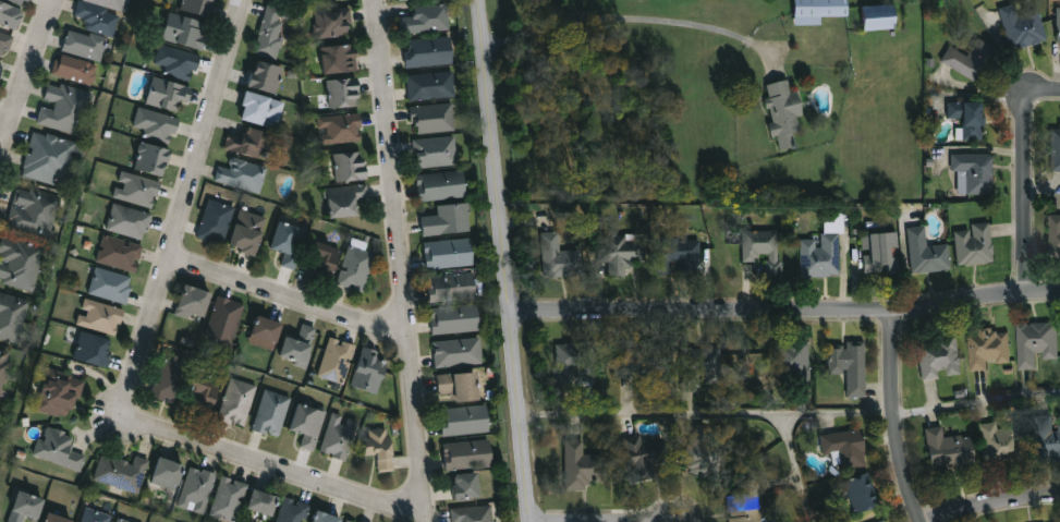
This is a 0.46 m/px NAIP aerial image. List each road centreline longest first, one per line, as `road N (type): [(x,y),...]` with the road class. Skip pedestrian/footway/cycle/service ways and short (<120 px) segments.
road 1 (residential): [(424,510),(143,424),(129,409),(246,0)]
road 2 (residential): [(1059,295),(848,317),(510,308)]
road 3 (tertiary): [(481,0),(530,521)]
road 4 (residential): [(425,521),(379,0)]
road 5 (residential): [(406,337),(172,260)]
road 6 (residential): [(1059,94),(1036,104),(1025,128),(1025,295)]
road 7 (residential): [(920,521),(898,442),(893,315)]
road 8 (residential): [(57,0),(0,152)]

